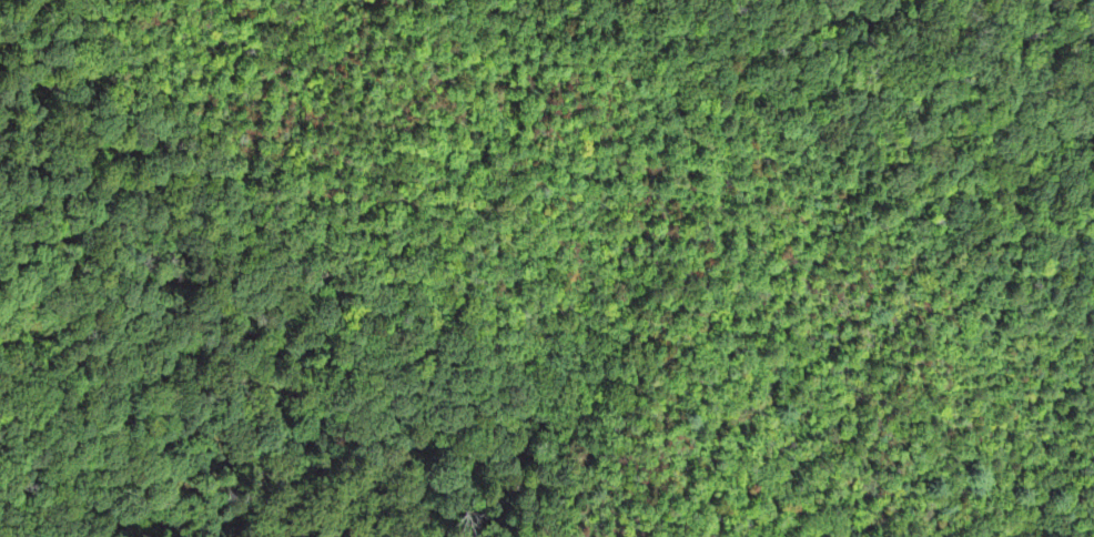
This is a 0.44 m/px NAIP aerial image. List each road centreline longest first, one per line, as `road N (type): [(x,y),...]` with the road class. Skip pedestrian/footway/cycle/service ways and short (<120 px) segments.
road 1 (residential): [(538,536),(477,386)]

